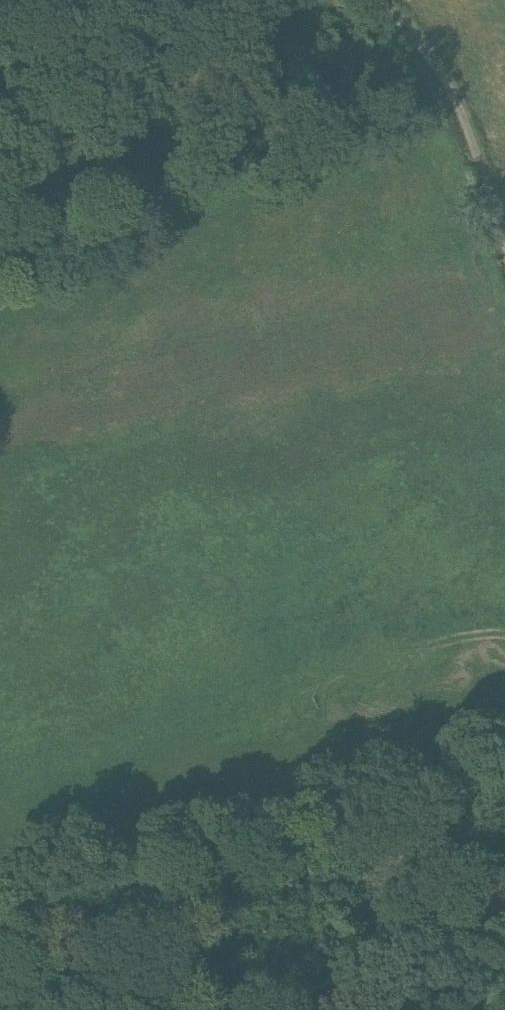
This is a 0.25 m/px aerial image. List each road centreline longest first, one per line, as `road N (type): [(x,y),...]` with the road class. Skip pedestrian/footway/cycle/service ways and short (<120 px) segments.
road 1 (track): [(504,244),(461,112),(424,51),(378,0)]

